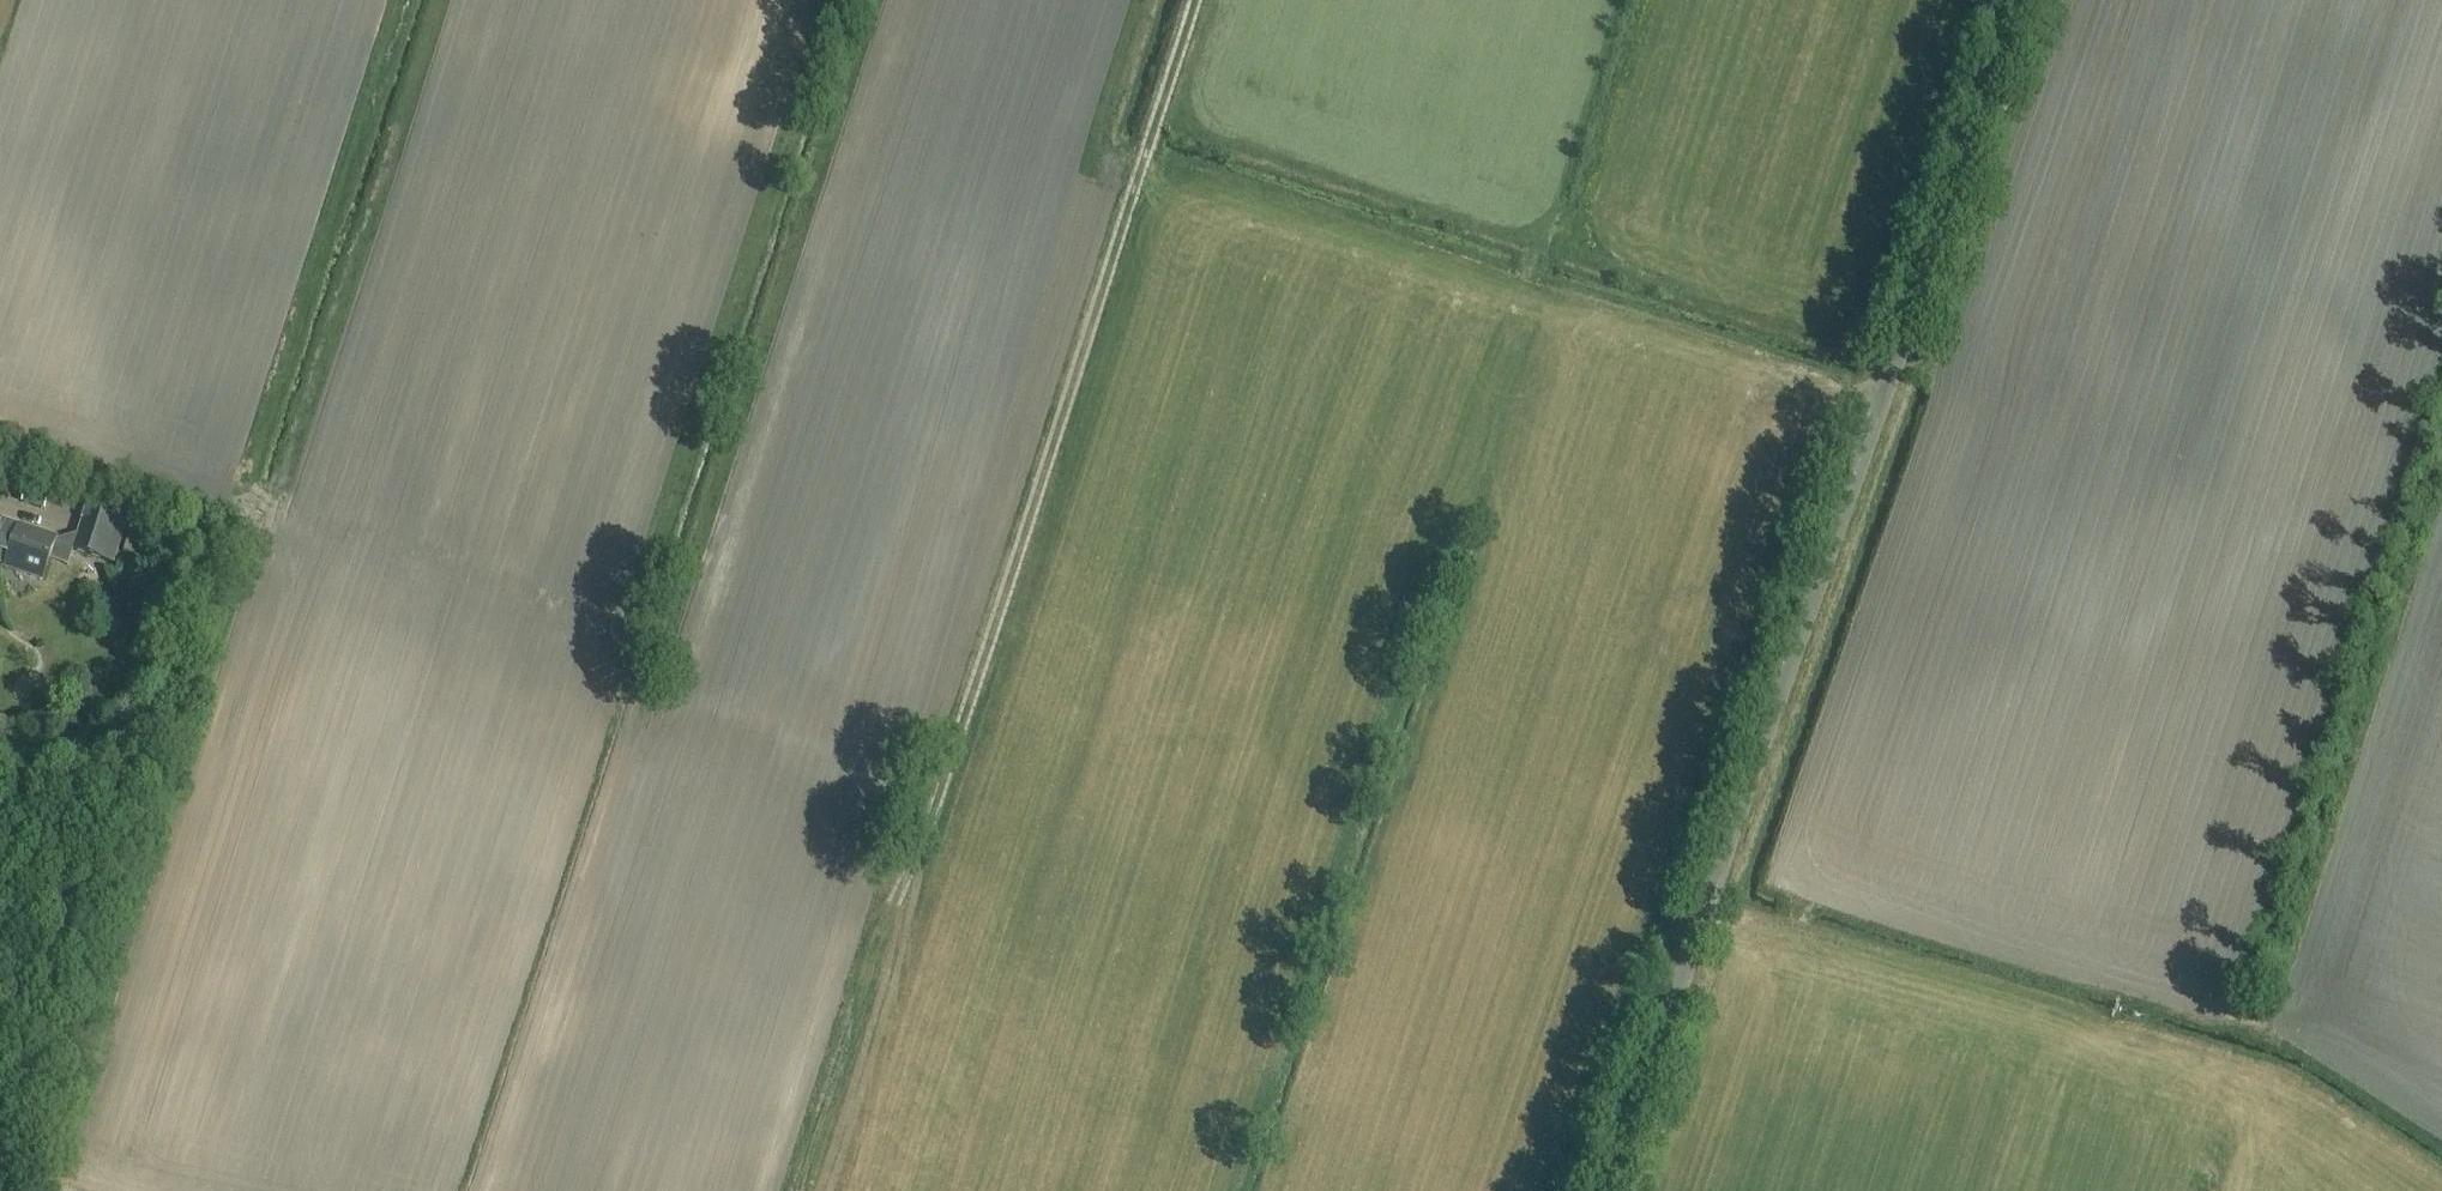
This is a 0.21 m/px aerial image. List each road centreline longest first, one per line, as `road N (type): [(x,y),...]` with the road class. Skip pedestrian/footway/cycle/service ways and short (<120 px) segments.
road 1 (unclassified): [(1610,1190),(1726,884),(2031,0)]
road 2 (track): [(798,1190),(886,920),(932,818),(1195,0)]

